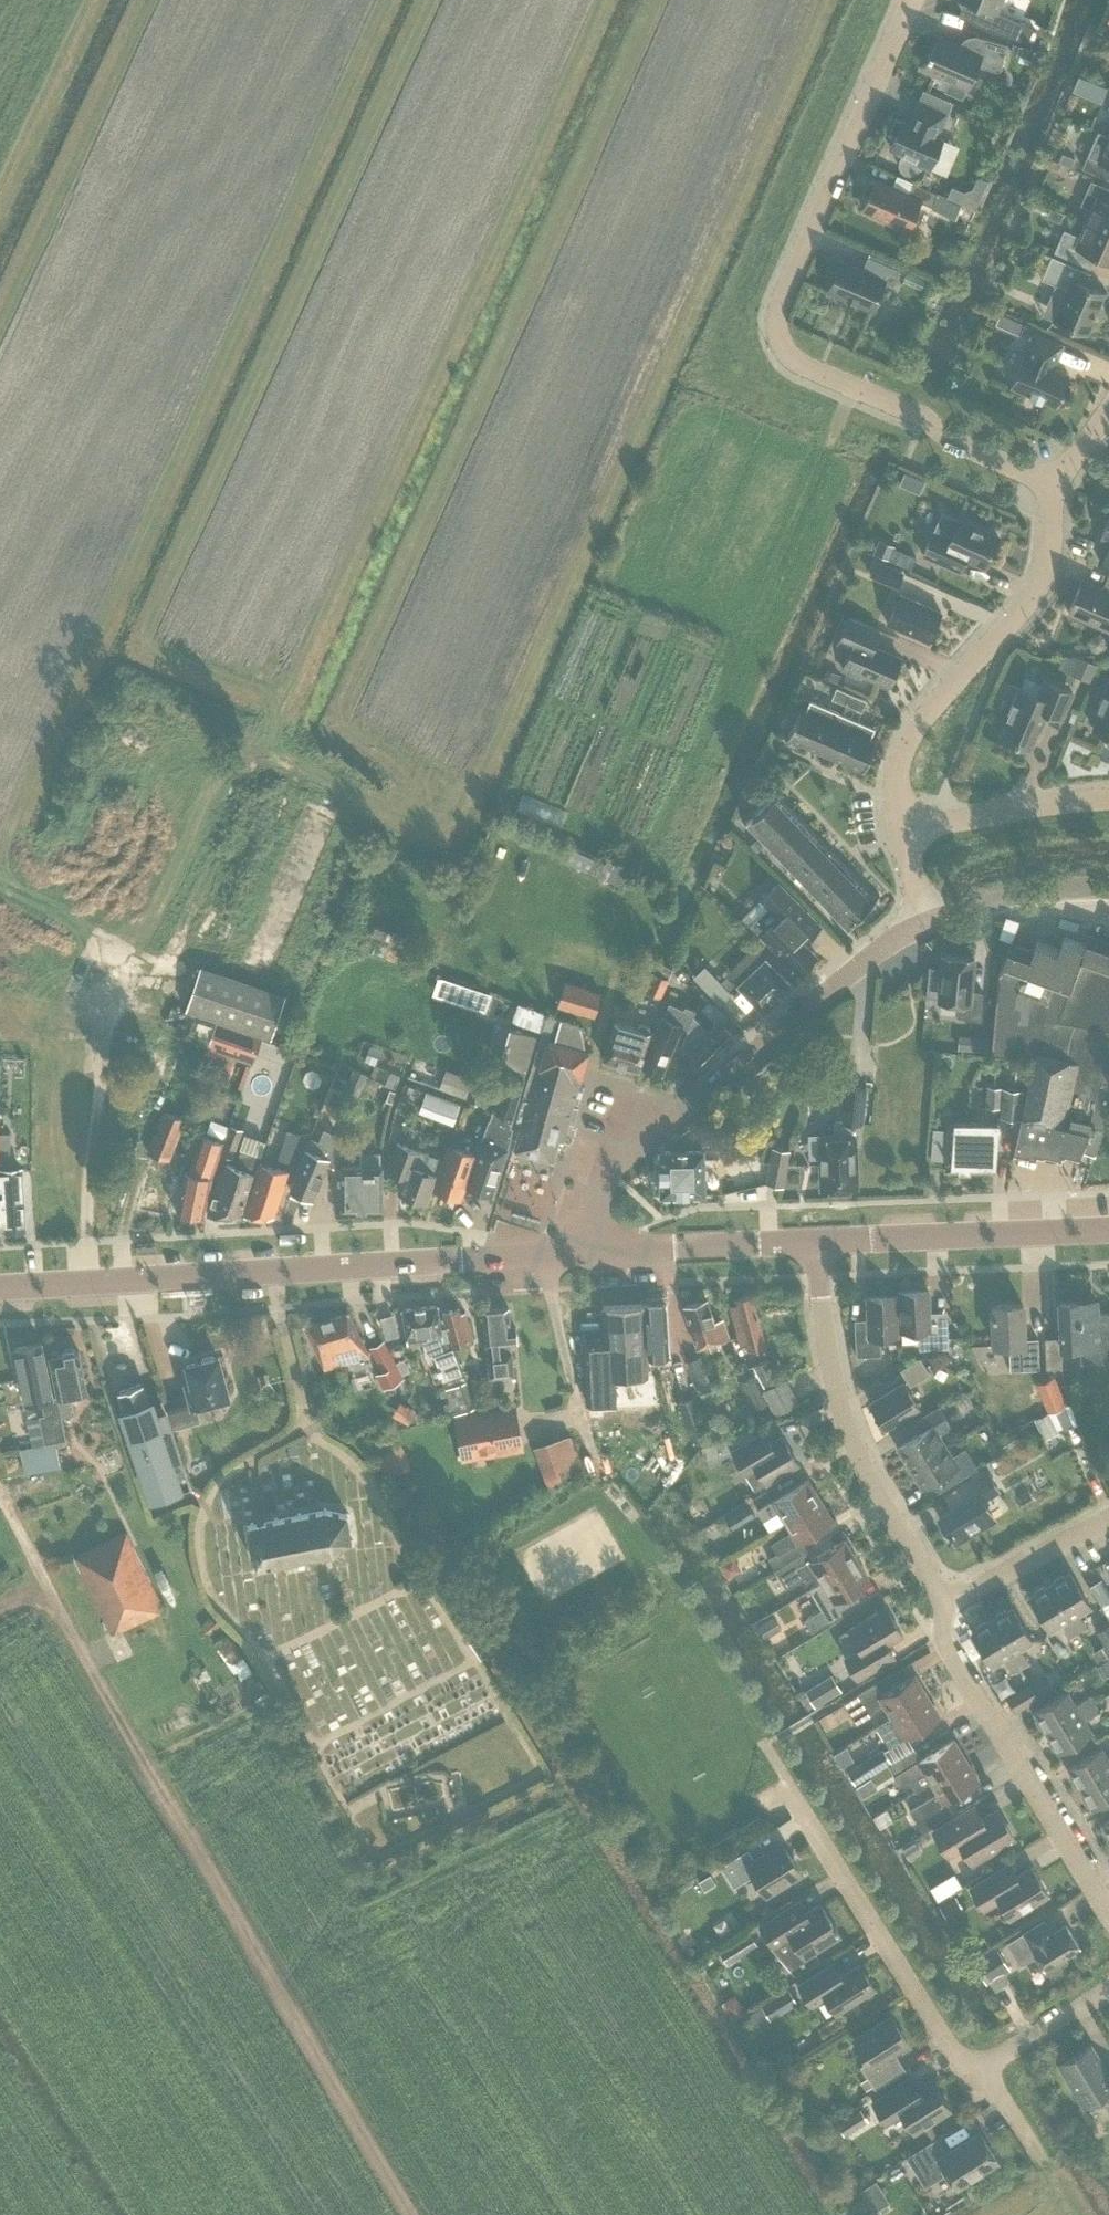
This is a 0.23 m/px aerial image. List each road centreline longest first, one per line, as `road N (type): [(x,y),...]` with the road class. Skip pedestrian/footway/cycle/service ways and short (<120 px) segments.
road 1 (residential): [(1040,487),(789,366),(777,342),(780,302),(901,0)]
road 2 (secondary): [(0,1289),(584,1253)]
road 3 (residential): [(584,1253),(614,1165),(919,921)]
road 4 (residential): [(915,838),(897,808),(905,754),(1026,610),(1038,576),(1040,487)]
road 5 (residential): [(943,1604),(863,1469),(840,1408),(815,1241)]
road 6 (residential): [(1108,1915),(950,1651),(943,1604)]
road 7 (residential): [(800,1816),(962,2065),(984,2068)]
road 8 (secondary): [(815,1241),(1108,1230)]
road 9 (secondary): [(584,1253),(815,1241)]
road 10 (residential): [(1108,800),(986,813),(915,838)]
road 11 (residential): [(919,921),(1014,896),(1108,893)]
road 12 (residential): [(1108,1518),(943,1604)]
road 13 (residential): [(984,2068),(1108,1994)]

